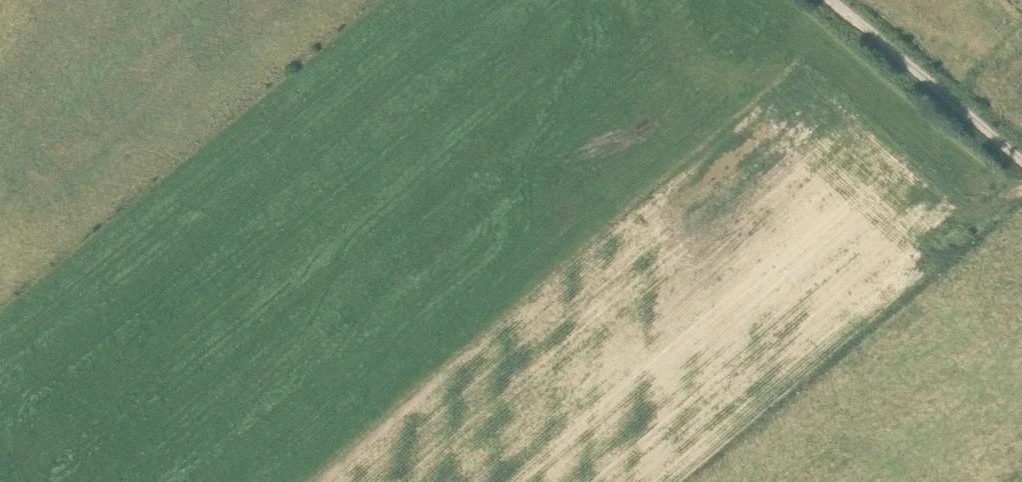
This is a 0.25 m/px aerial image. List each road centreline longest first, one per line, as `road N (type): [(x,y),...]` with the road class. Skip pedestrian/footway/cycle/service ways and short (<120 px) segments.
road 1 (track): [(1021,164),(827,0)]

